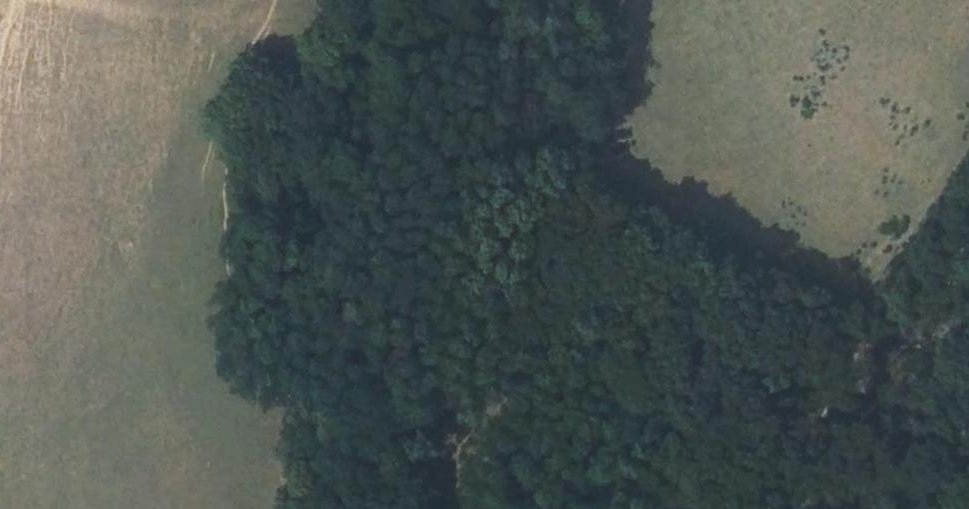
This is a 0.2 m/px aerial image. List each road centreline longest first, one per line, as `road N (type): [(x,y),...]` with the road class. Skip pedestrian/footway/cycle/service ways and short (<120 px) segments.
road 1 (track): [(798,508),(804,420),(968,169)]

